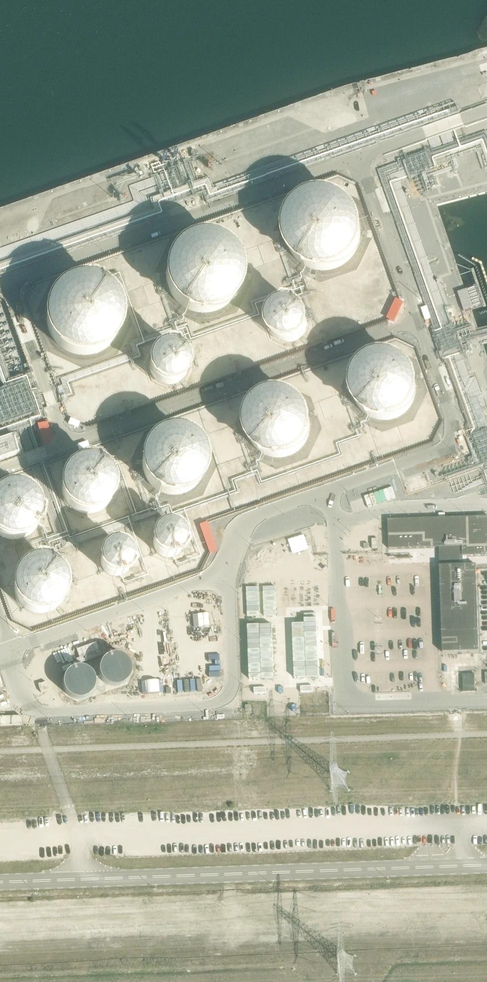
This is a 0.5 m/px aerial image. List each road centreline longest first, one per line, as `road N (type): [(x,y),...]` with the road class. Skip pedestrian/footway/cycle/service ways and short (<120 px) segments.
road 1 (unclassified): [(0,884),(486,867)]

